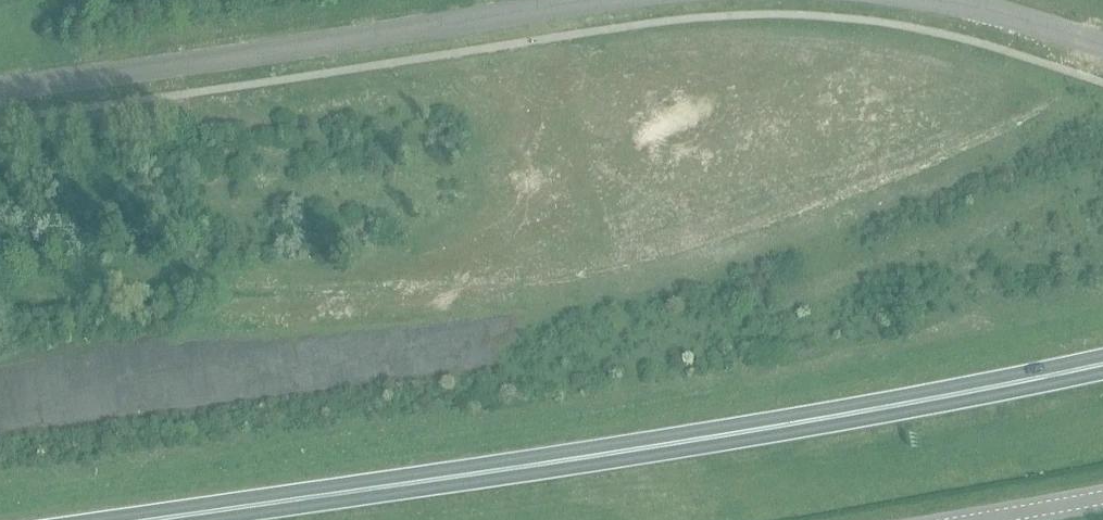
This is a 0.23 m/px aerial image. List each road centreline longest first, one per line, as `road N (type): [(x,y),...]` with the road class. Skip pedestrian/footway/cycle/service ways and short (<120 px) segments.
road 1 (trunk): [(148,519),(701,440),(1102,364)]
road 2 (unclassified): [(0,88),(607,0)]
road 3 (unclassified): [(939,0),(1102,46)]
road 4 (unclassified): [(974,519),(1102,495)]

